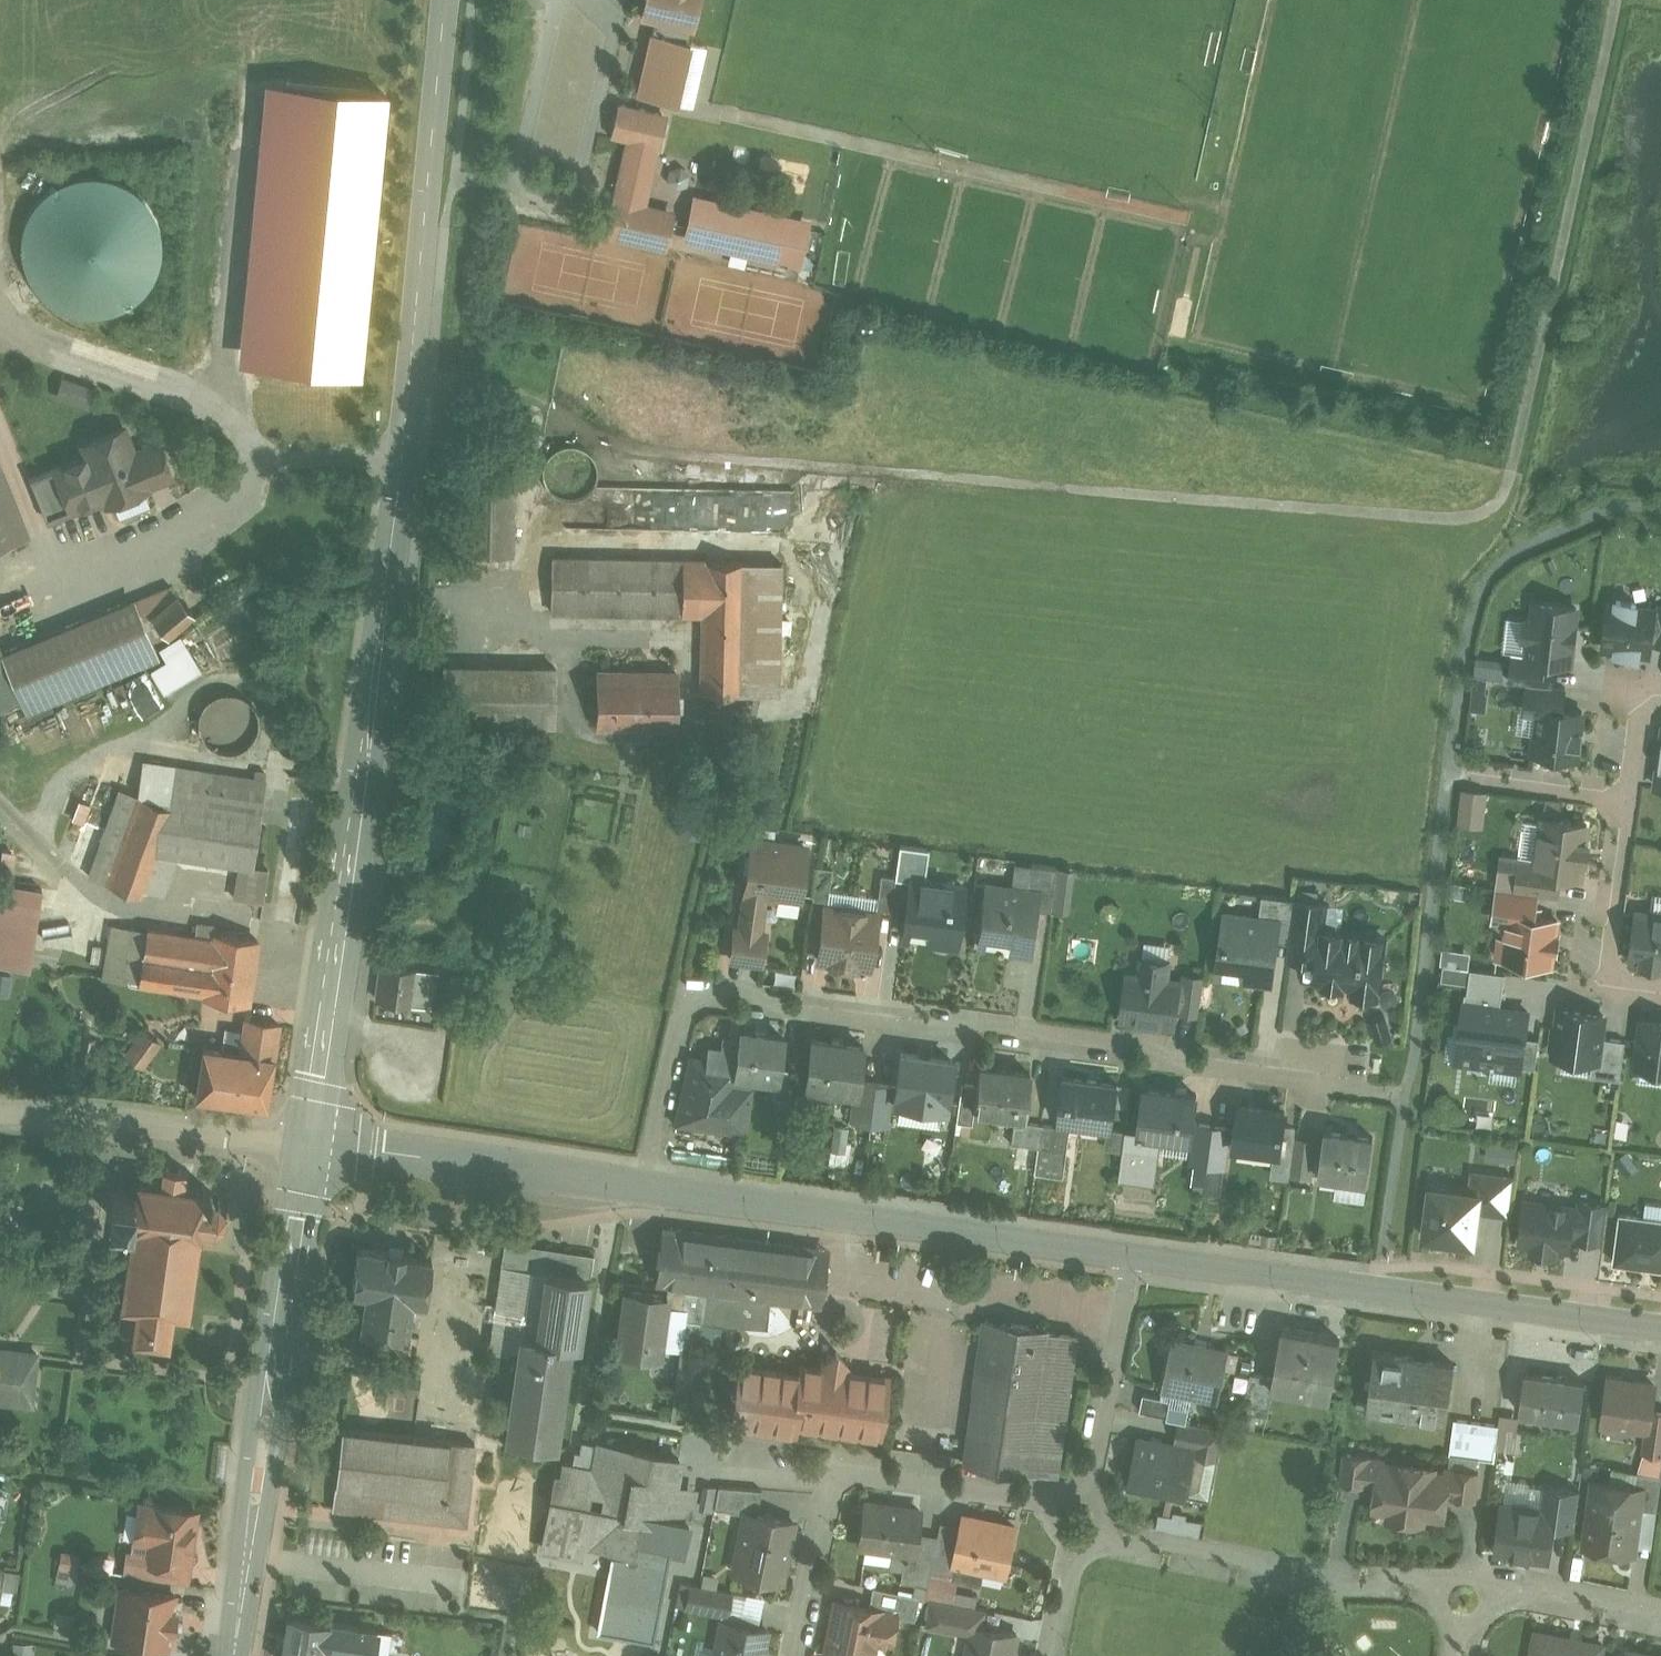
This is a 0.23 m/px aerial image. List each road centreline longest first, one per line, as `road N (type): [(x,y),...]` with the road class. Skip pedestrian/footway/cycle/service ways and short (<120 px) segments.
road 1 (track): [(408,385),(533,407),(609,451),(649,458),(1450,525),(1468,519),(1493,508),(1503,489),(1617,0)]
road 2 (tertiary): [(443,0),(398,466),(308,1142)]
road 3 (residential): [(642,1188),(681,1013),(696,997),(1374,1080)]
road 4 (tertiary): [(1660,1329),(1130,1258)]
road 5 (tertiary): [(308,1142),(226,1655)]
road 6 (tertiary): [(1130,1258),(642,1188)]
road 7 (residential): [(1079,1523),(1307,1578),(1474,1588)]
road 8 (residential): [(1660,993),(1612,976),(1605,954),(1629,734),(1644,708),(1660,703)]
road 9 (tertiary): [(642,1188),(308,1142)]
road 10 (tertiary): [(0,1115),(308,1142)]
road 11 (residential): [(1130,1258),(1079,1523)]
road 12 (residential): [(834,1470),(969,1491),(1079,1523)]
road 13 (residential): [(792,1655),(834,1470)]
road 14 (residential): [(1474,1588),(1537,1590),(1660,1616)]
road 15 (residential): [(1079,1523),(1052,1655)]

